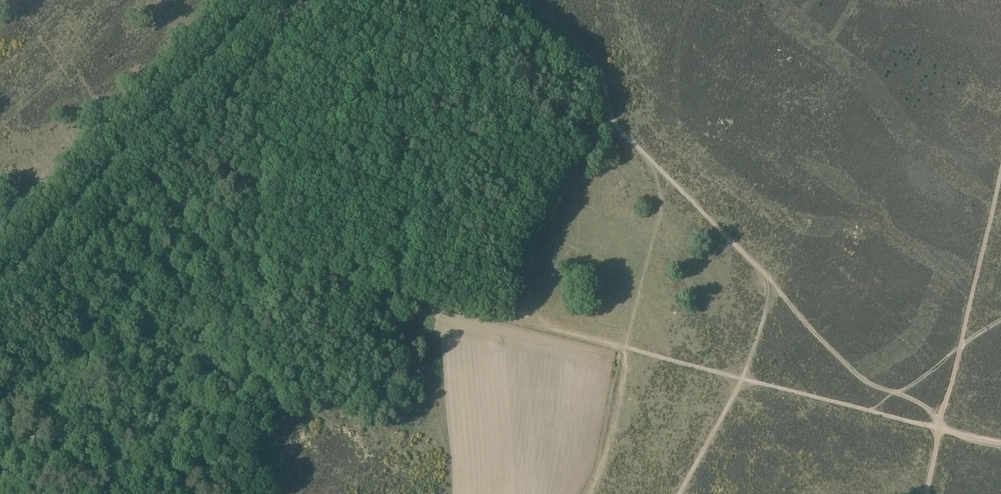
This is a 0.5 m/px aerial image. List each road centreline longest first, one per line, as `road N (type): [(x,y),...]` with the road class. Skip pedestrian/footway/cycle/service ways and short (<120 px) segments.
road 1 (track): [(514,327),(941,433)]
road 2 (track): [(110,220),(413,301)]
road 3 (track): [(71,214),(272,0)]
road 4 (track): [(680,493),(742,378),(768,310),(770,282)]
road 5 (track): [(770,282),(610,121)]
road 6 (track): [(944,420),(908,395),(871,384),(770,282)]
road 7 (track): [(610,121),(493,0)]

